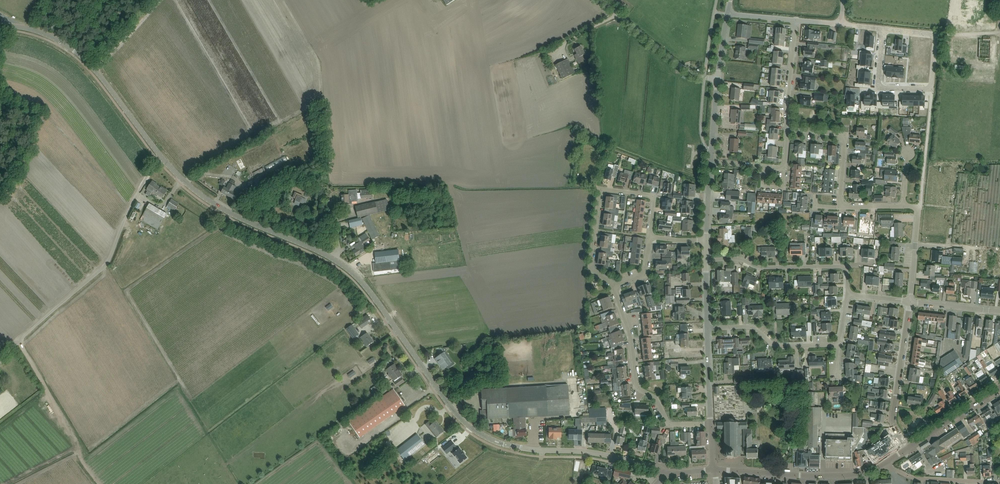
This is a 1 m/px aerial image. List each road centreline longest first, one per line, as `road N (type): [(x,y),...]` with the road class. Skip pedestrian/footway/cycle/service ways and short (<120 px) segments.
road 1 (tertiary): [(666,476),(475,431),(350,269),(190,187),(66,46)]
road 2 (residential): [(650,237),(654,196),(601,189),(591,269),(614,286)]
road 3 (residential): [(711,425),(669,424),(656,398),(637,388),(614,286)]
road 4 (tertiary): [(714,470),(852,476),(887,462)]
road 5 (residential): [(849,295),(844,266),(706,261)]
road 6 (residential): [(907,449),(893,417),(910,302)]
road 7 (unclassified): [(719,80),(680,64),(603,0)]
road 8 (residential): [(708,328),(751,327),(783,346),(839,344)]
road 9 (residential): [(841,207),(845,135),(788,132)]
road 10 (unclassified): [(962,36),(842,25)]

